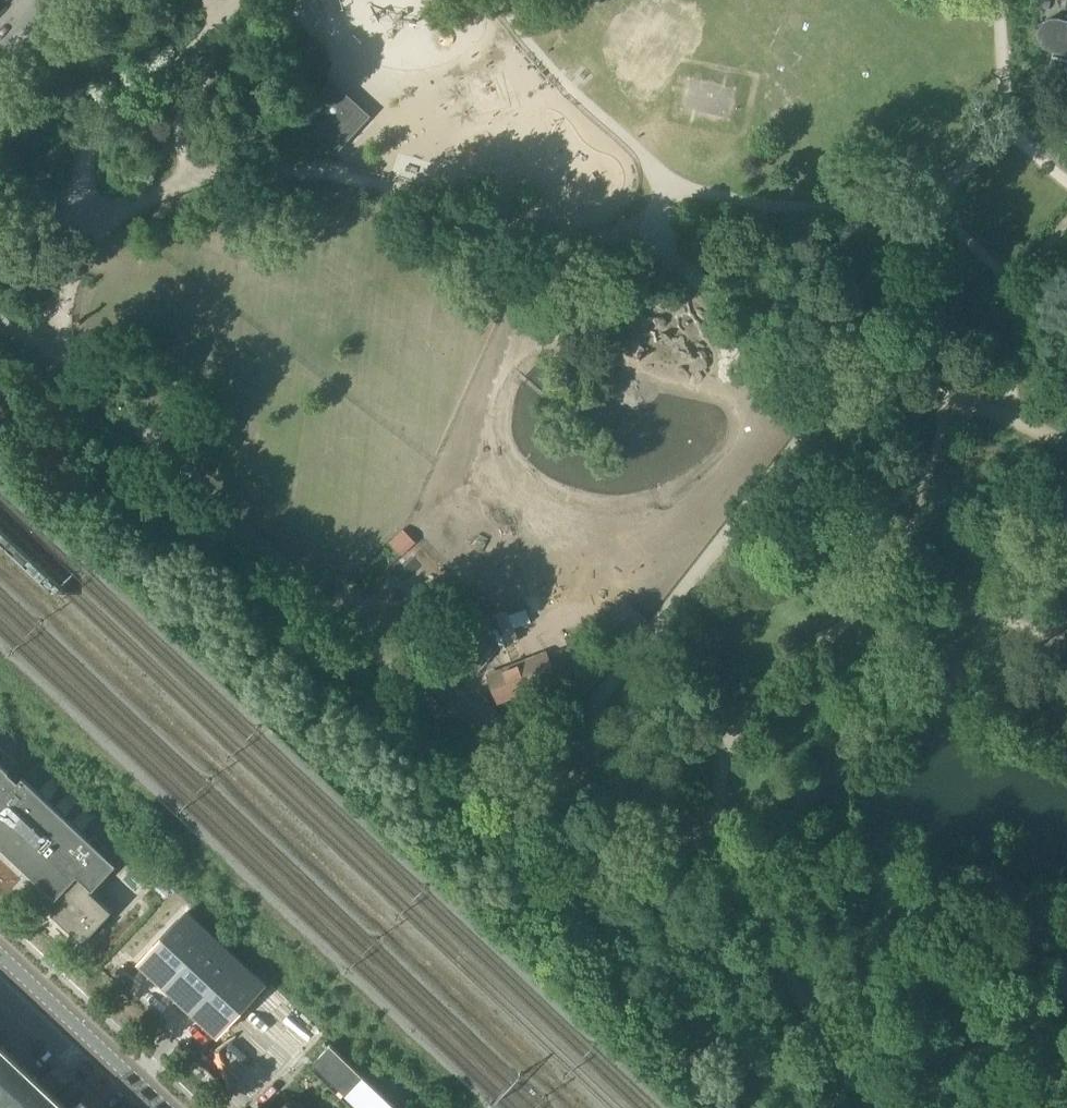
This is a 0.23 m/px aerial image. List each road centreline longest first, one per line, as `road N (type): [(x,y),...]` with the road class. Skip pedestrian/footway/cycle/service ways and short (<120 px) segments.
road 1 (track): [(0,369),(785,1107)]
road 2 (residential): [(165,1107),(0,953)]

